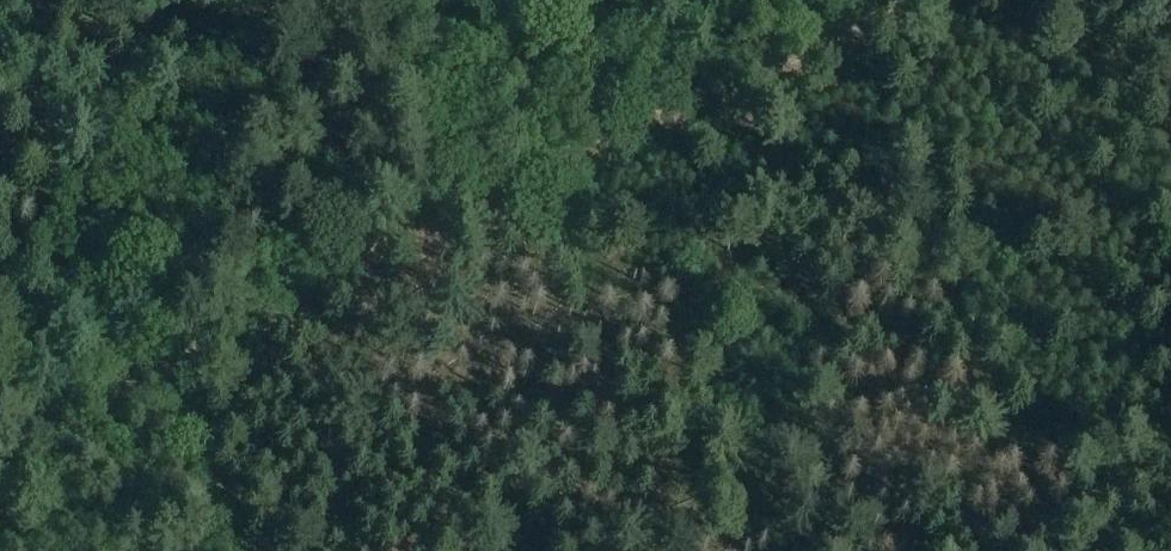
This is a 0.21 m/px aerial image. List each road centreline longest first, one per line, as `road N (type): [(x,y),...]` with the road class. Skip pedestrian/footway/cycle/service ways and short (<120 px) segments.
road 1 (track): [(144,377),(929,0)]
road 2 (track): [(0,422),(54,419),(144,377)]

